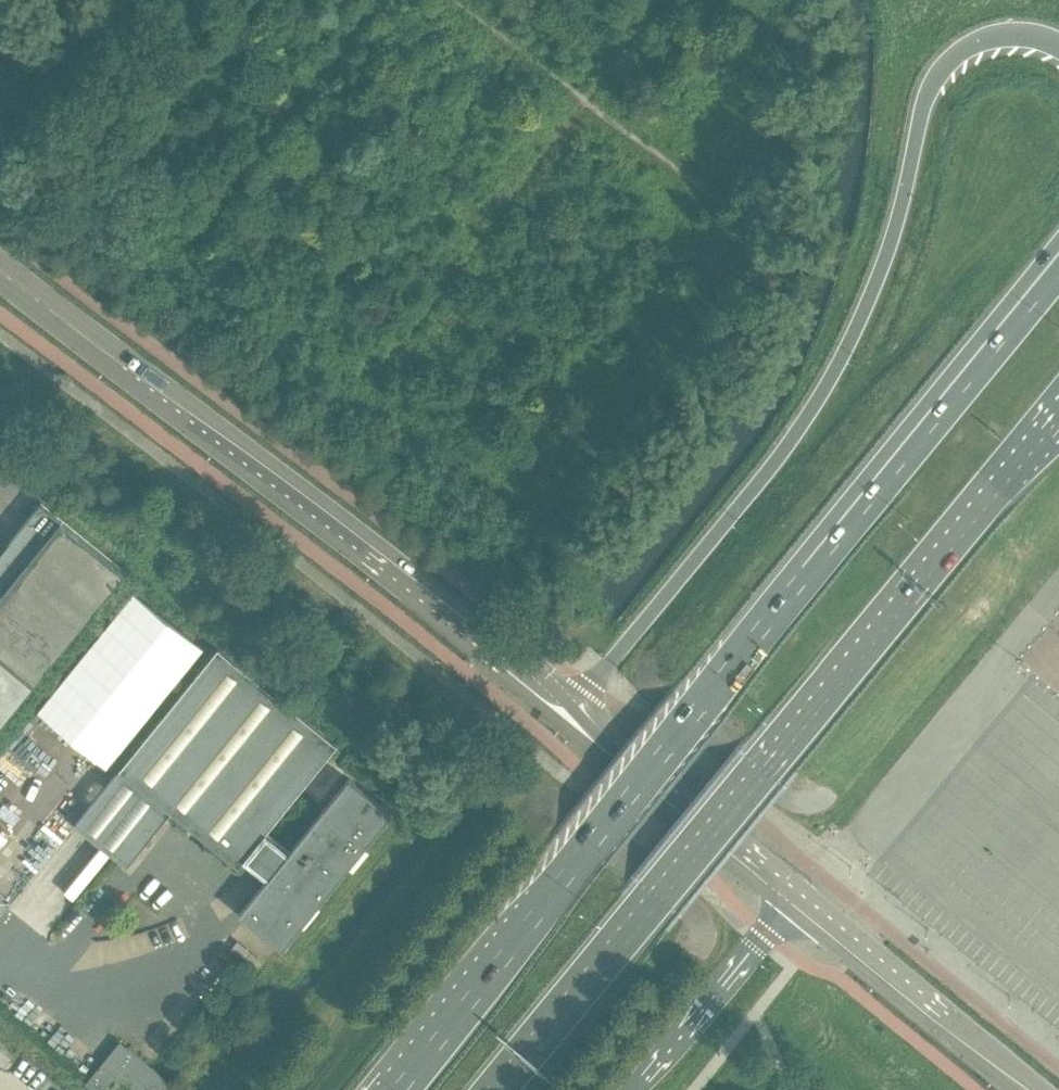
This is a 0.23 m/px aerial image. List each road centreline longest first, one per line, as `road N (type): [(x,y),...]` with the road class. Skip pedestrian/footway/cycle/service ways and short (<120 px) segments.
road 1 (primary): [(566,715),(813,409),(870,295),(901,210),(925,99),(945,63),(999,35),(1058,45)]
road 2 (primary): [(492,1089),(1058,416)]
road 3 (tertiary): [(566,715),(0,273)]
road 4 (primary): [(845,533),(397,1089)]
road 5 (primary): [(1058,243),(885,461),(845,533)]
road 6 (primary): [(1058,279),(845,533)]
road 7 (unclassified): [(1039,1089),(804,896)]
road 8 (tertiary): [(804,896),(566,715)]
road 9 (primary): [(634,1089),(804,896)]
road 10 (track): [(448,0),(583,100)]

